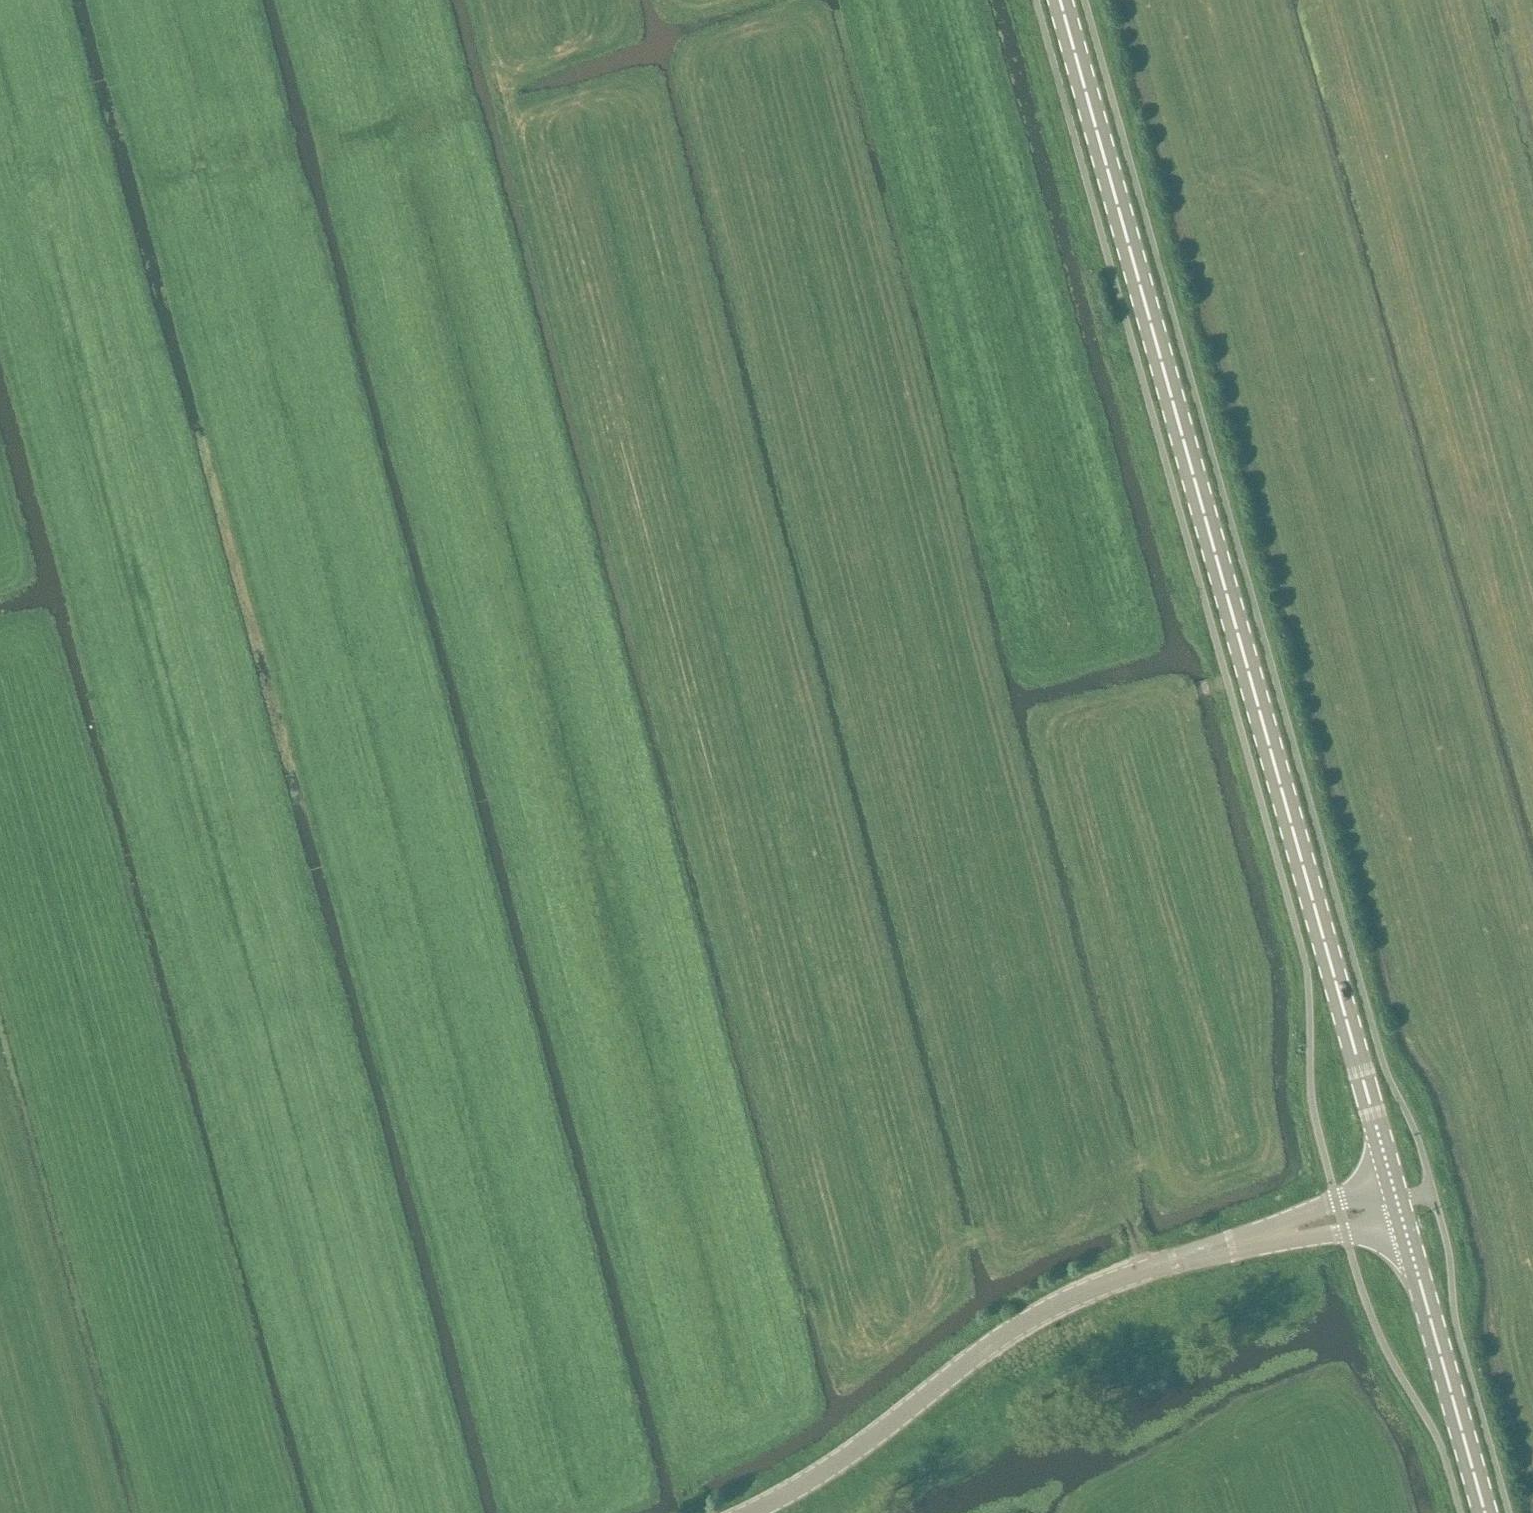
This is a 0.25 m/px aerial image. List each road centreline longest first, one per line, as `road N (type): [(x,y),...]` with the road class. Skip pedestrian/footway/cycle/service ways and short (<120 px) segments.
road 1 (tertiary): [(1397,1200),(1060,0)]
road 2 (unclassified): [(748,1512),(848,1463),(1020,1325),(1109,1282),(1270,1234)]
road 3 (tertiary): [(1485,1512),(1397,1200)]
road 4 (unclassified): [(1270,1234),(1364,1226),(1397,1200)]
road 5 (unclassified): [(1397,1200),(1346,1200),(1270,1234)]

